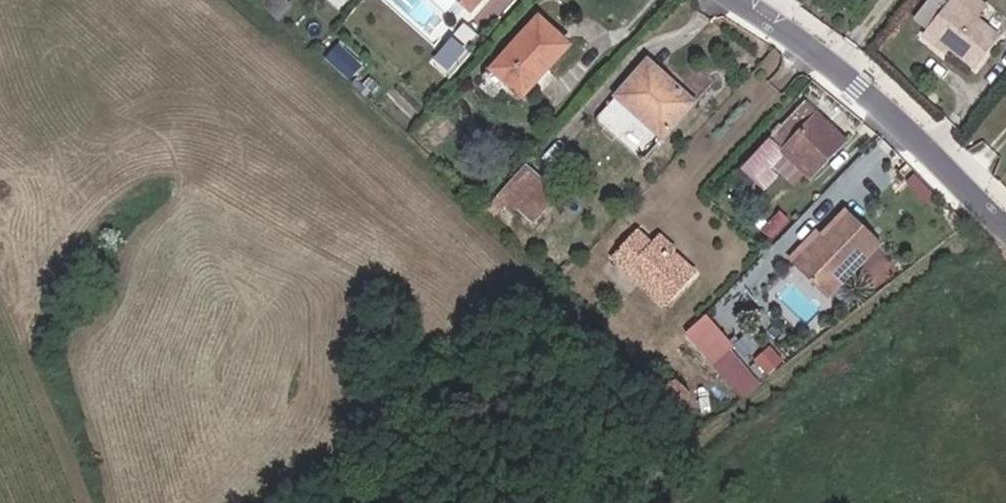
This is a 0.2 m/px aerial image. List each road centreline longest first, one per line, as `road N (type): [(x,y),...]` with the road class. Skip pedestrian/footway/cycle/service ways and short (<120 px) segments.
road 1 (residential): [(755,0),(838,54),(1005,215)]

